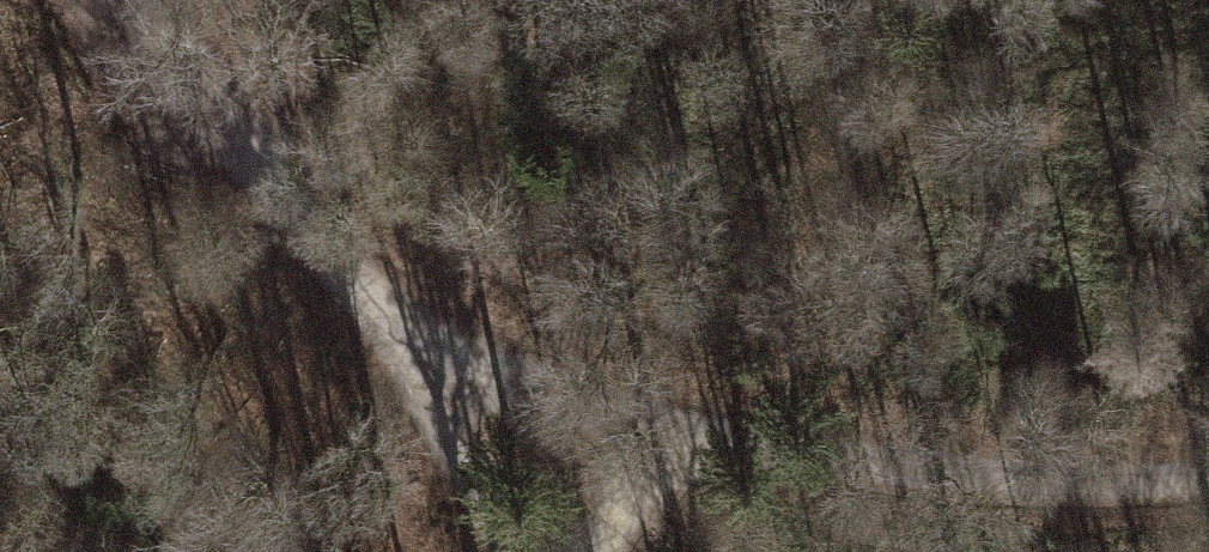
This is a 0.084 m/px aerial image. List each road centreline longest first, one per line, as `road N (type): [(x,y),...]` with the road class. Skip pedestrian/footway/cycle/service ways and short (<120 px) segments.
road 1 (track): [(1208,473),(1125,480),(868,462),(698,431)]
road 2 (track): [(426,354),(202,82),(157,0)]
road 3 (track): [(698,431),(426,354)]
road 4 (track): [(426,354),(520,551)]
road 5 (track): [(595,551),(638,492),(698,431)]

